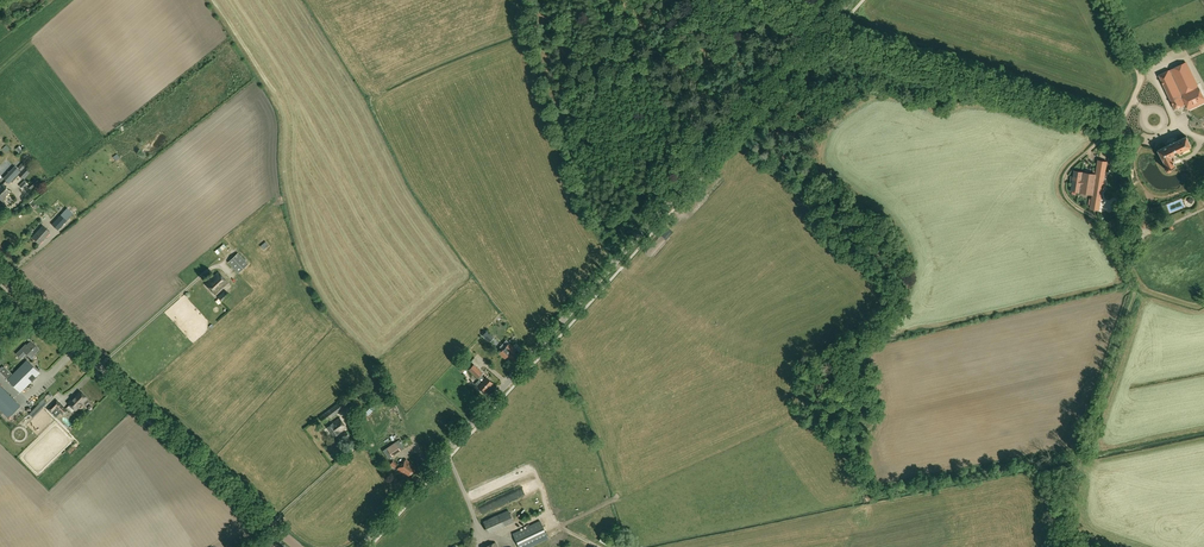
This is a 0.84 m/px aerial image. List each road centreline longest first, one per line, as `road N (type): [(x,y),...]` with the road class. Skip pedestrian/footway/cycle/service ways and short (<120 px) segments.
road 1 (tertiary): [(361,546),(850,0)]
road 2 (tertiary): [(0,272),(297,546)]
road 3 (track): [(1119,125),(1075,161),(1064,187),(1068,200),(1105,224),(1133,288)]
road 4 (track): [(1105,0),(1141,76),(1119,125)]

